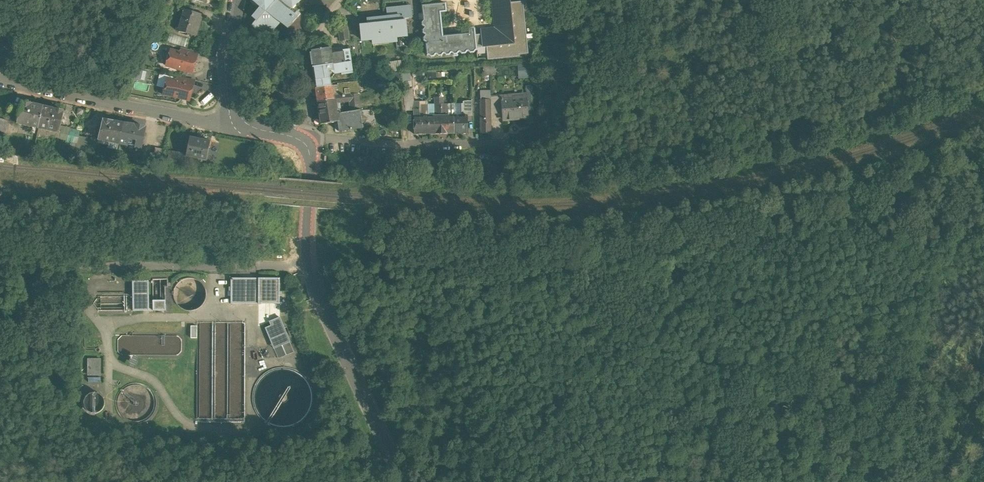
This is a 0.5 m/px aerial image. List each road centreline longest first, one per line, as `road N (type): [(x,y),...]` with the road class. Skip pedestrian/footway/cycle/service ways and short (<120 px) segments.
road 1 (track): [(214,264),(215,312),(256,313),(249,429),(197,429),(156,383),(109,364),(109,321),(194,317)]
road 2 (residential): [(308,264),(0,266)]
road 3 (residential): [(239,114),(206,120),(0,79)]
road 4 (tertiary): [(308,264),(402,481)]
road 5 (residential): [(305,144),(531,142)]
road 6 (tertiary): [(305,144),(308,264)]

